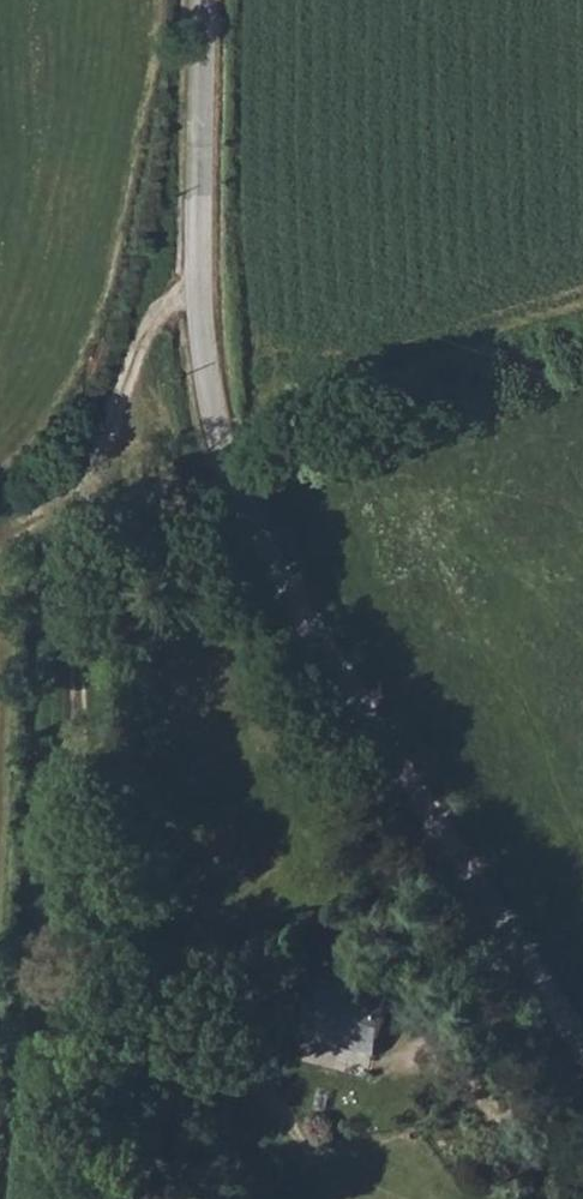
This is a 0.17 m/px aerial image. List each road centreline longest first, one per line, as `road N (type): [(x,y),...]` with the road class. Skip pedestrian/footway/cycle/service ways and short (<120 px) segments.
road 1 (tertiary): [(582,1040),(223,464),(208,398),(198,258),(198,0)]
road 2 (track): [(35,1198),(81,699),(91,486),(114,411),(198,258)]

